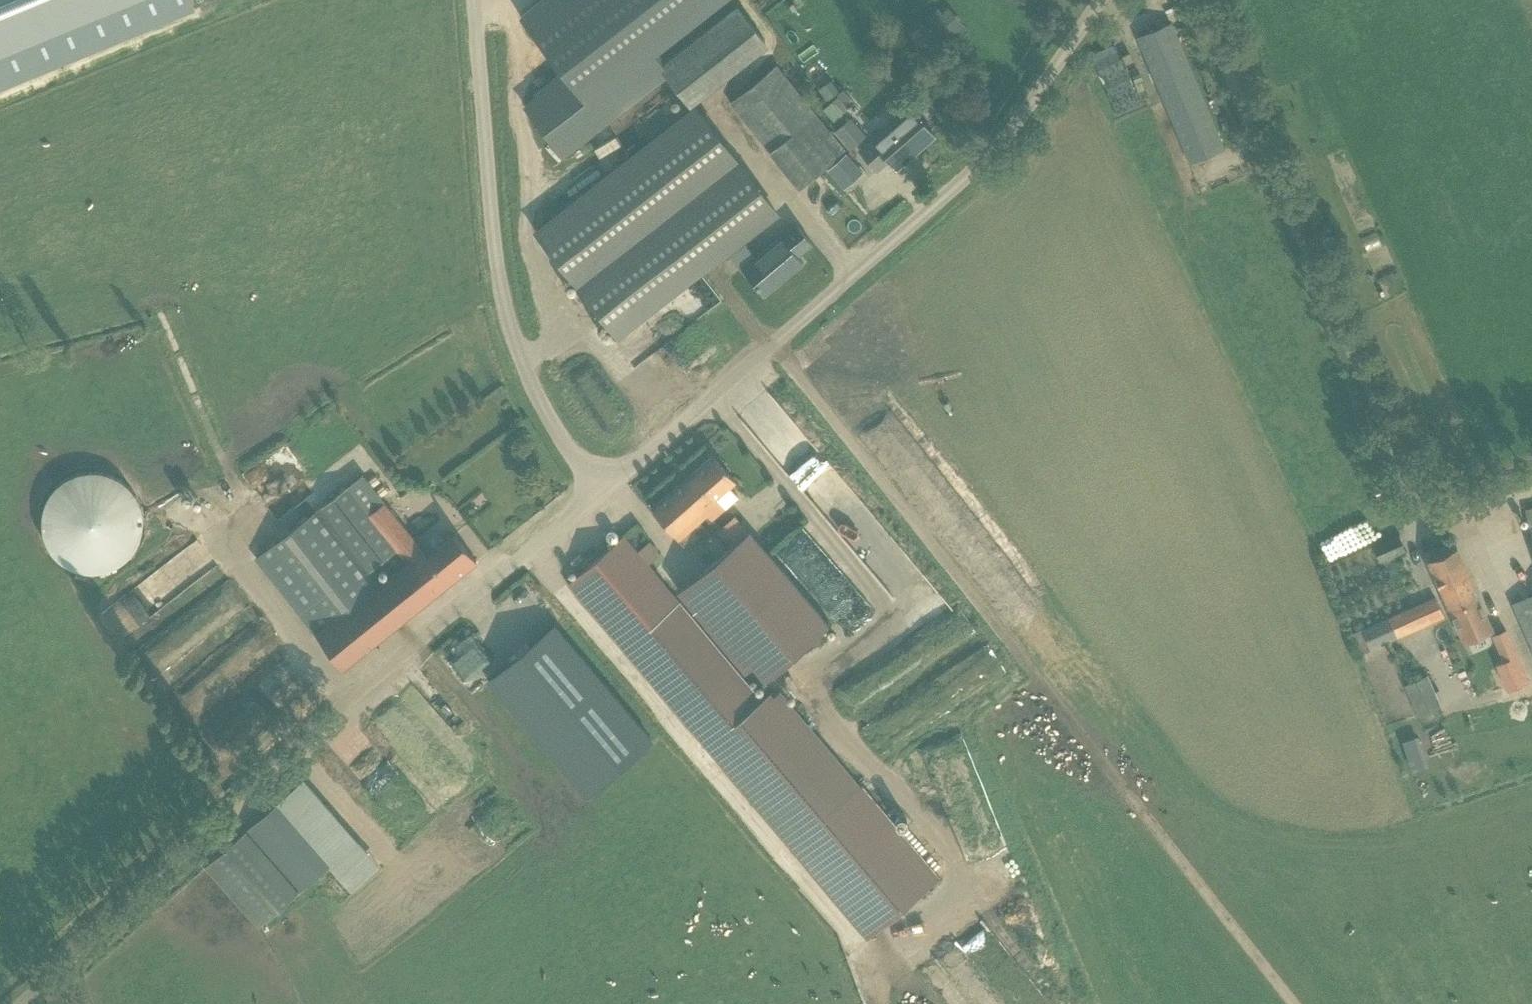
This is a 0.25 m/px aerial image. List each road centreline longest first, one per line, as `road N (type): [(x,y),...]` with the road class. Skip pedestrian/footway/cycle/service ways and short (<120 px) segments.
road 1 (unclassified): [(17,1003),(601,490)]
road 2 (unclassified): [(601,490),(985,158),(1099,0)]
road 3 (unclassified): [(1440,485),(1412,466),(1388,426),(1194,0)]
road 4 (unclassified): [(601,490),(557,435),(502,303),(474,0)]

